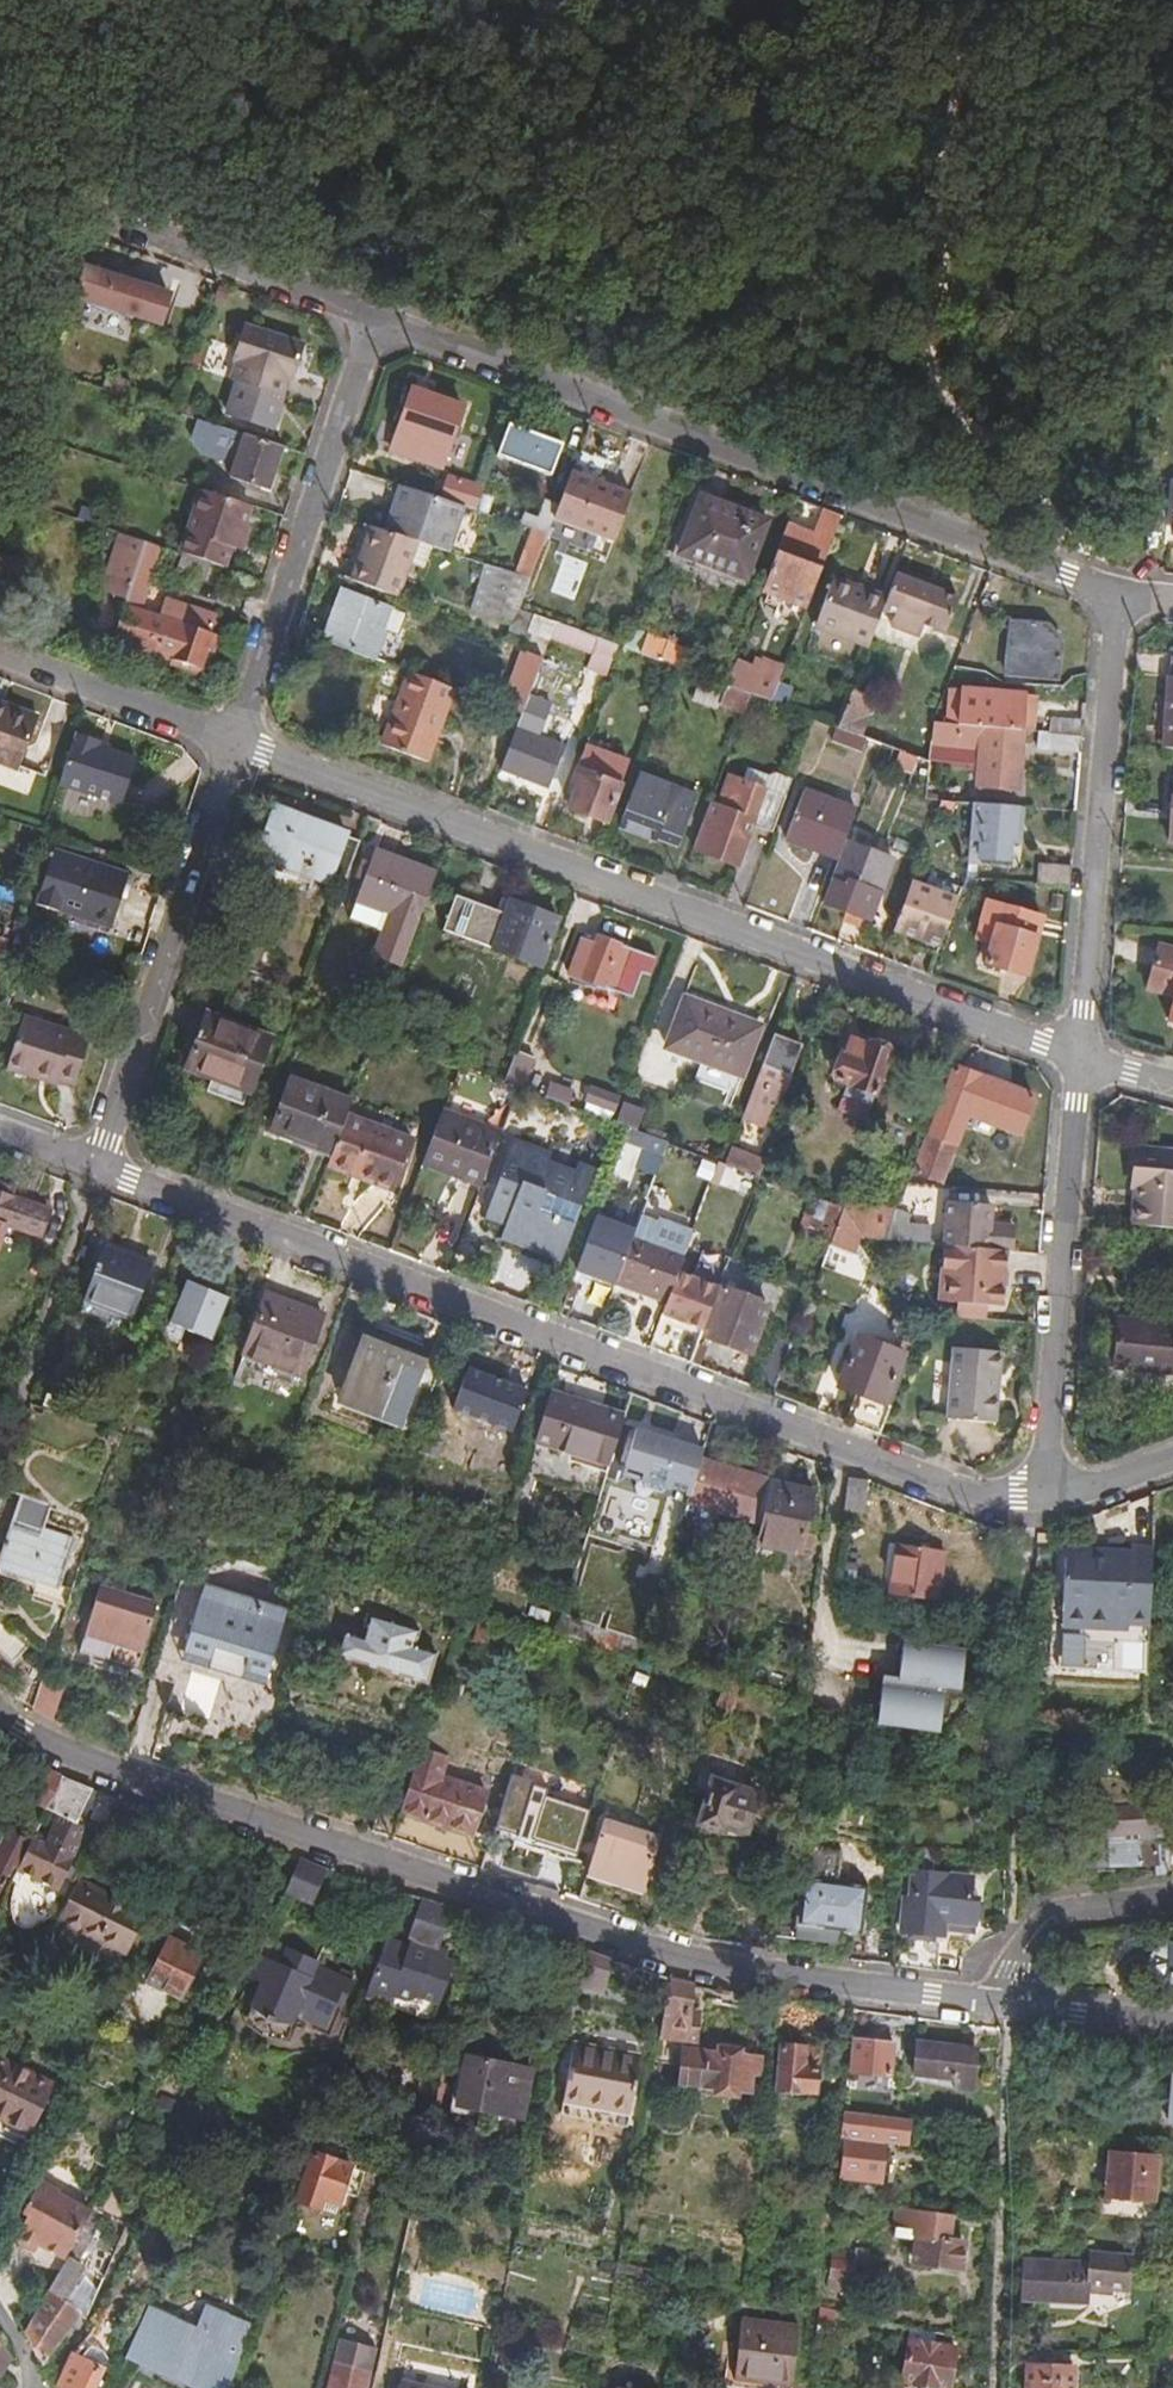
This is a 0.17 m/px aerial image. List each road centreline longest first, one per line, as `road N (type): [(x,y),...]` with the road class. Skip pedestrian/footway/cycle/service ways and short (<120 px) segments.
road 1 (residential): [(0,1722),(98,1772),(690,1967),(1004,2003)]
road 2 (residential): [(1050,1480),(1020,1491),(942,1490),(89,1170)]
road 3 (residential): [(230,745),(1082,1053)]
road 4 (residential): [(1115,592),(364,316)]
road 5 (residential): [(1115,592),(1082,1053)]
road 6 (residential): [(230,745),(364,316)]
road 7 (residential): [(89,1170),(108,1141),(172,913),(230,745)]
road 8 (residential): [(1082,1053),(1050,1480)]
road 9 (residential): [(364,316),(125,228)]
road 10 (residential): [(0,661),(230,745)]
road 11 (residential): [(1172,1899),(1068,1910),(1033,1928),(1014,1958),(1004,2003)]
road 12 (residential): [(1004,2003),(1172,2023)]
road 13 (residential): [(1172,1457),(1089,1489),(1050,1480)]

